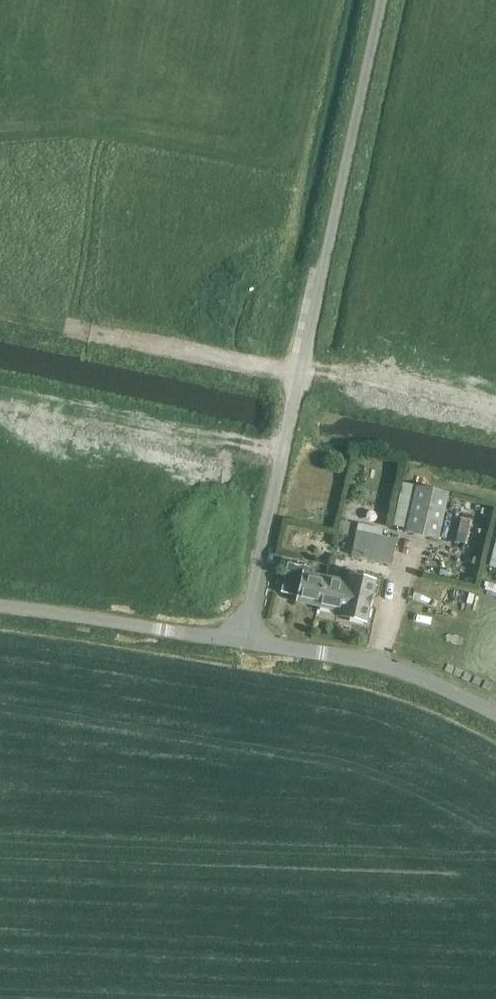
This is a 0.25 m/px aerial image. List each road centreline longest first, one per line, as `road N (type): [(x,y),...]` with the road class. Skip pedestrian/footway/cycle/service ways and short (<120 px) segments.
road 1 (unclassified): [(246,642),(382,0)]
road 2 (track): [(69,328),(495,411)]
road 3 (unclassified): [(495,714),(382,666),(246,642)]
road 4 (unclassified): [(246,642),(0,606)]

